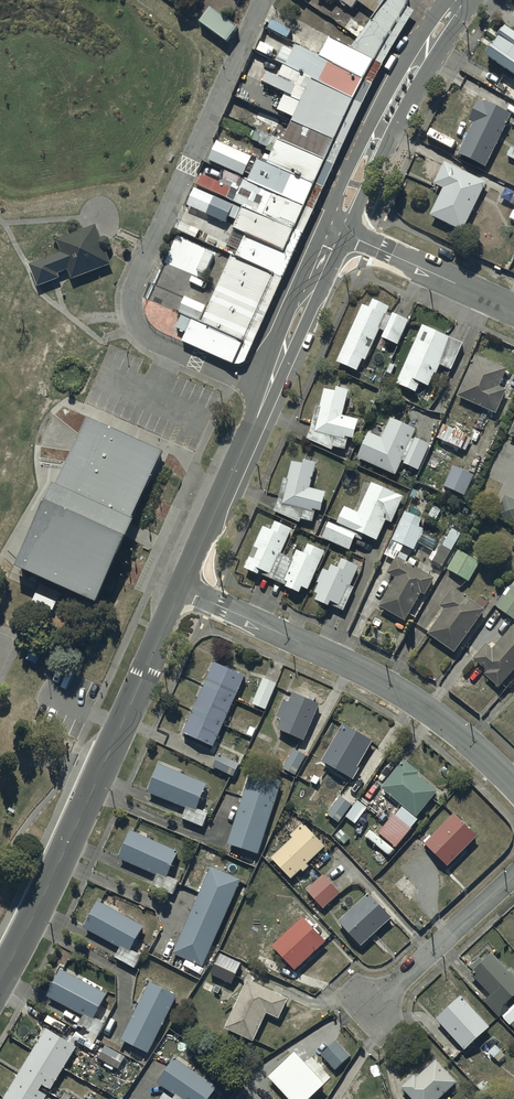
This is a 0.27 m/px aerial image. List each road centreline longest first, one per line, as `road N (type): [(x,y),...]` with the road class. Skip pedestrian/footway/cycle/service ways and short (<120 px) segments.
road 1 (tertiary): [(182,590),(0,983)]
road 2 (tertiary): [(334,229),(182,590)]
road 3 (residential): [(513,788),(441,719),(377,677),(182,590)]
road 4 (tertiary): [(461,0),(386,113),(334,229)]
road 5 (residential): [(334,229),(513,309)]
road 6 (residential): [(513,877),(370,1009)]

